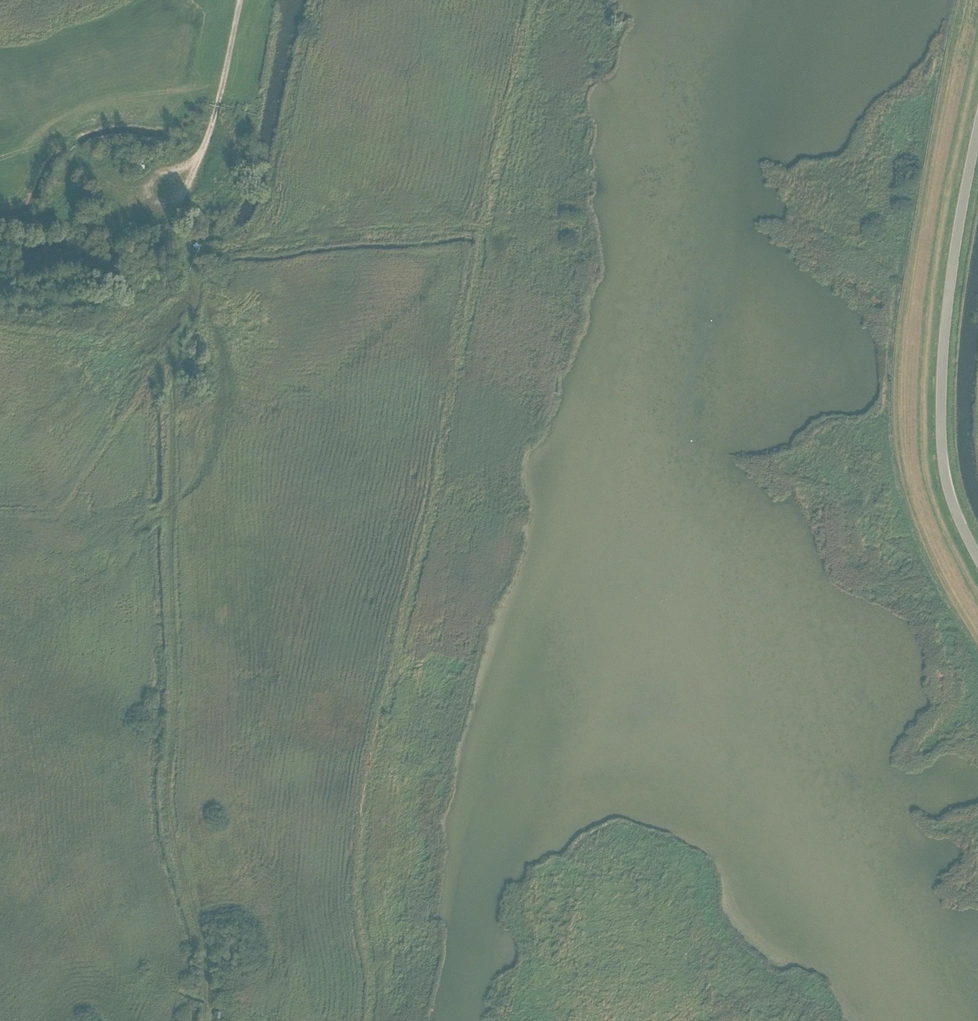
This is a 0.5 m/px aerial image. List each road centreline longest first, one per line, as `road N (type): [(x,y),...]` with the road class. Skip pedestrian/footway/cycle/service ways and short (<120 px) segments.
road 1 (tertiary): [(977,560),(942,463),(944,340),(977,135)]
road 2 (track): [(241,0),(207,135),(196,156),(149,183),(148,195),(169,205),(192,178)]
road 3 (track): [(0,158),(64,142),(108,184),(148,195)]

